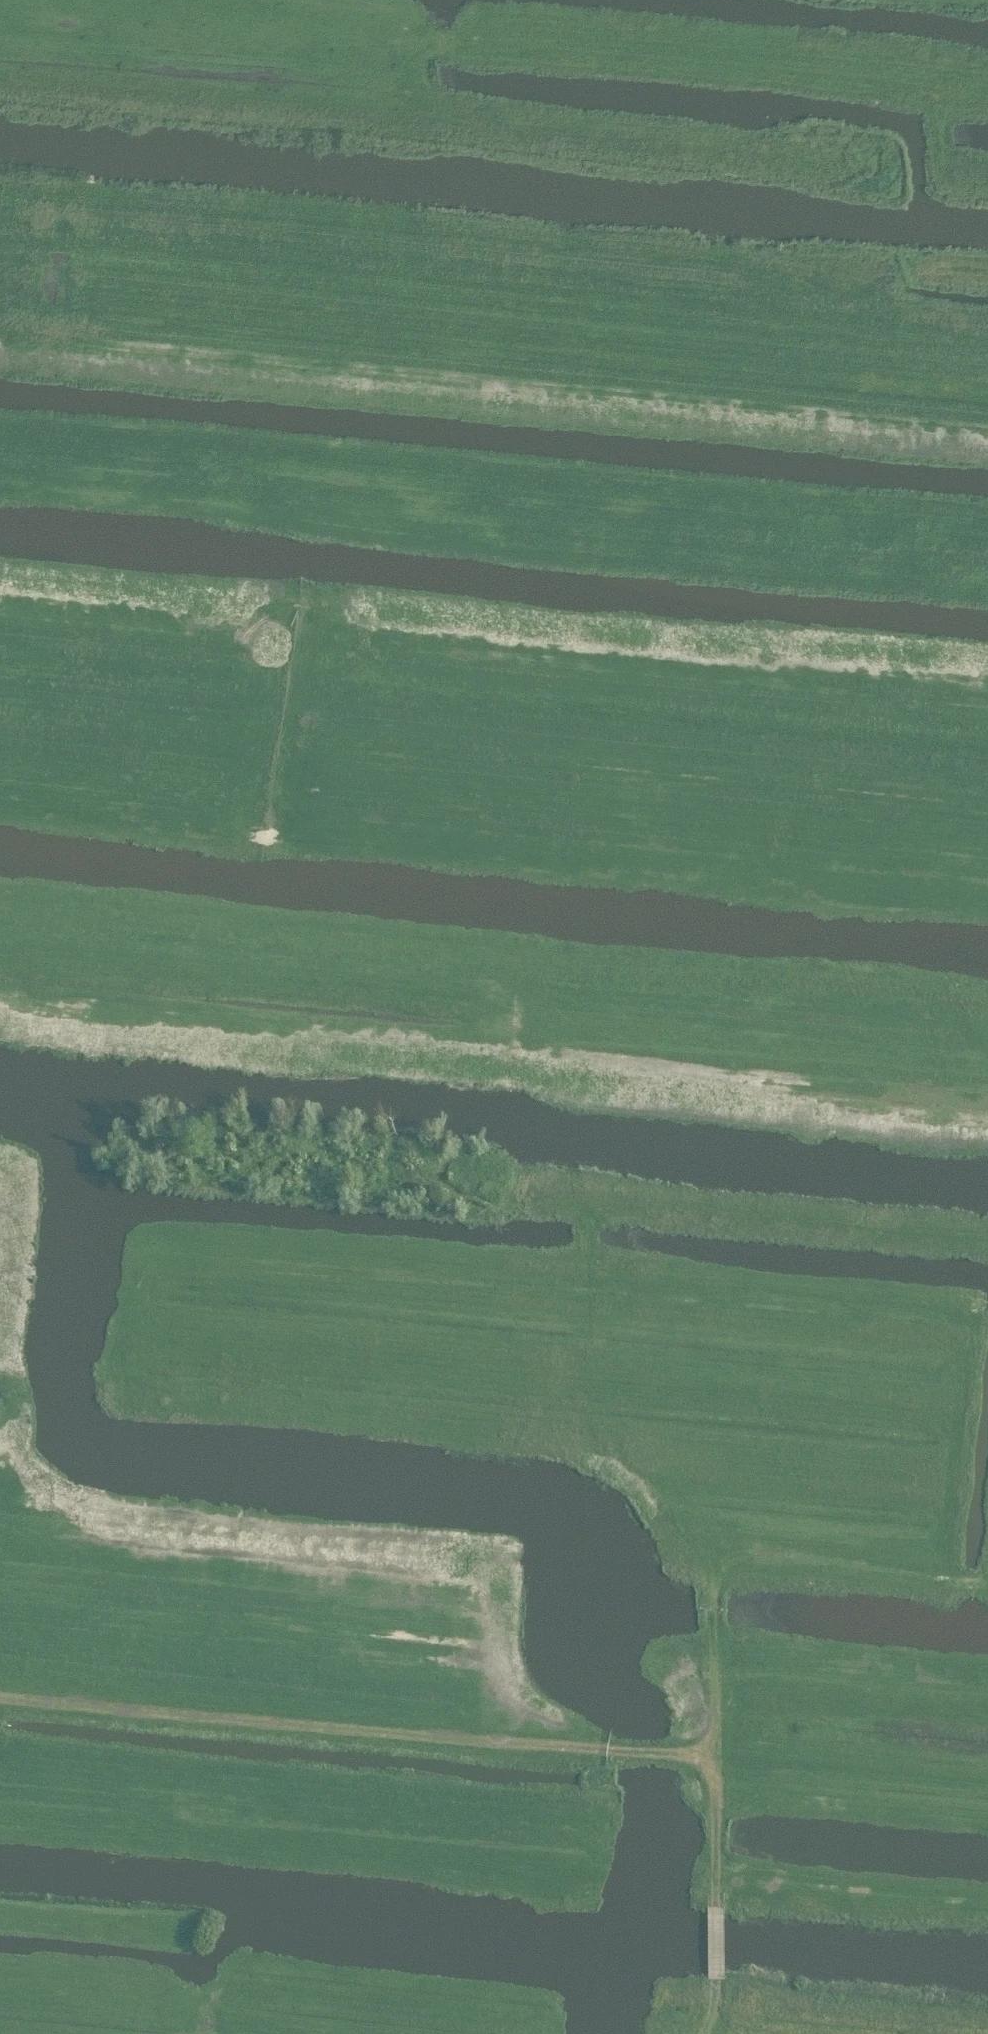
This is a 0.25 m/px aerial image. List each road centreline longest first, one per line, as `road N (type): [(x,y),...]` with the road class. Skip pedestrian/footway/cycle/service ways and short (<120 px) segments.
road 1 (track): [(0,1697),(693,1754),(717,1734),(710,1558)]
road 2 (track): [(693,1754),(717,1782),(719,1983)]

